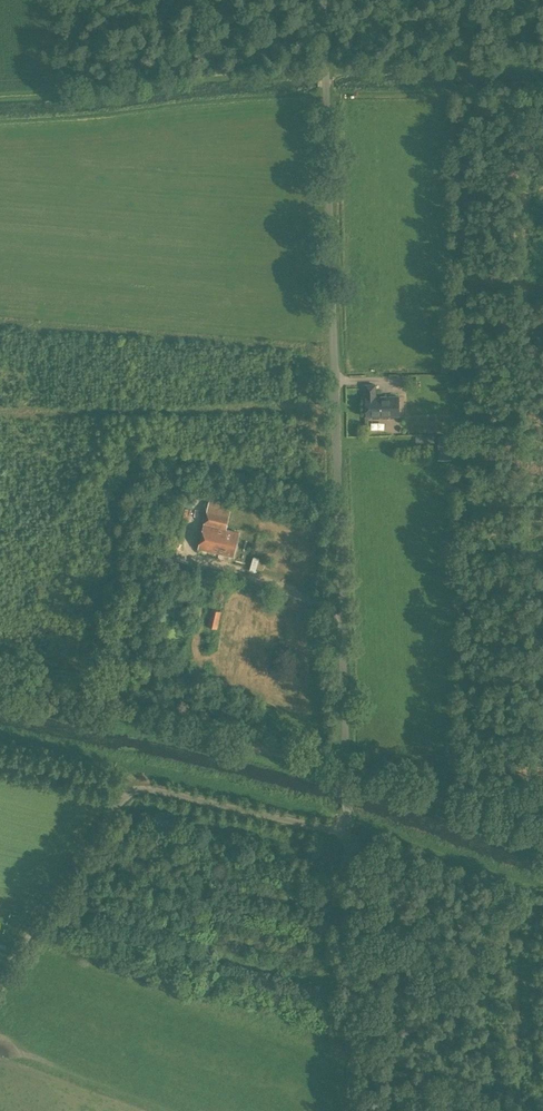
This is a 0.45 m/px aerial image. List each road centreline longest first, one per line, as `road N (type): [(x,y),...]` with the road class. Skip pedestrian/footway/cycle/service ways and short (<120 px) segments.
road 1 (unclassified): [(346,834),(323,0)]
road 2 (unclassified): [(0,976),(102,825),(135,790),(346,834)]
road 3 (unclassified): [(352,1110),(346,834)]

